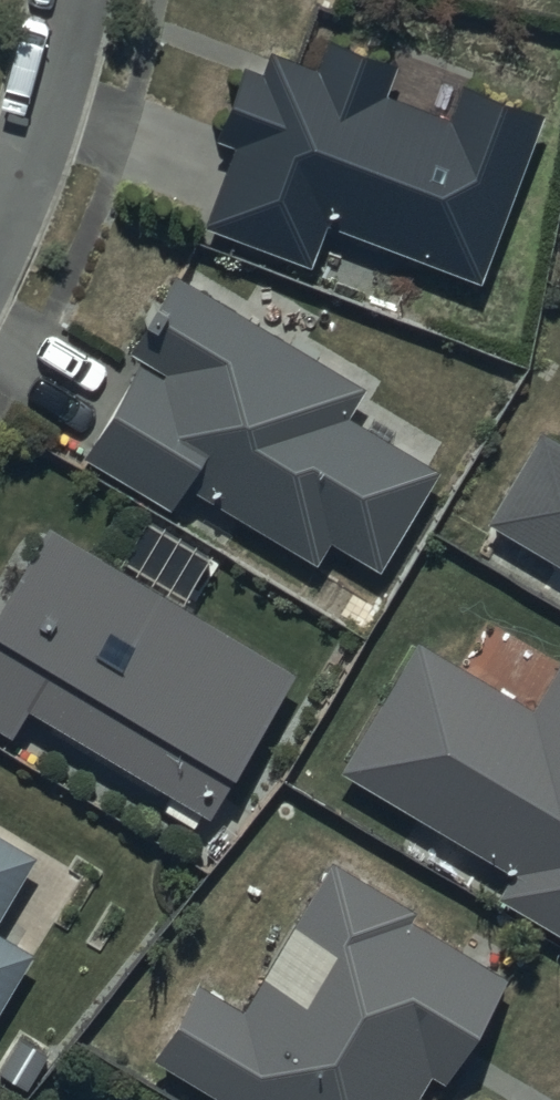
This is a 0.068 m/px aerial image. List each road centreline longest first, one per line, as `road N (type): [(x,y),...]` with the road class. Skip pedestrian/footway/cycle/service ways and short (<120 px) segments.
road 1 (residential): [(0,232),(47,110),(74,0)]

